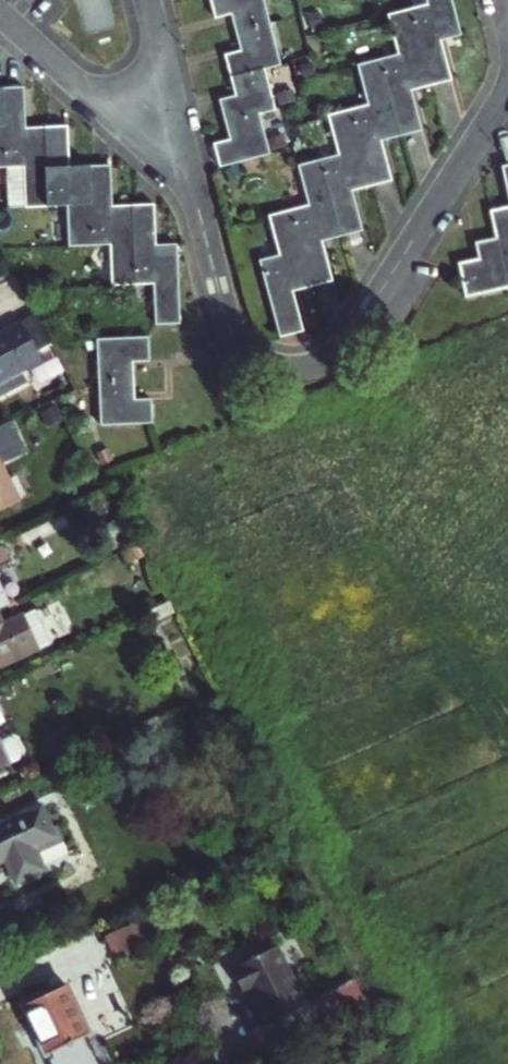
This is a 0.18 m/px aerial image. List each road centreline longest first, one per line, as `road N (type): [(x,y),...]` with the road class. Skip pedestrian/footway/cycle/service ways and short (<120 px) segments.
road 1 (residential): [(192,185),(232,333),(260,359),(298,369),(319,364),(355,334),(376,301)]
road 2 (residential): [(192,185),(0,13)]
road 3 (residential): [(507,95),(376,301)]
road 4 (residential): [(148,0),(192,185)]

